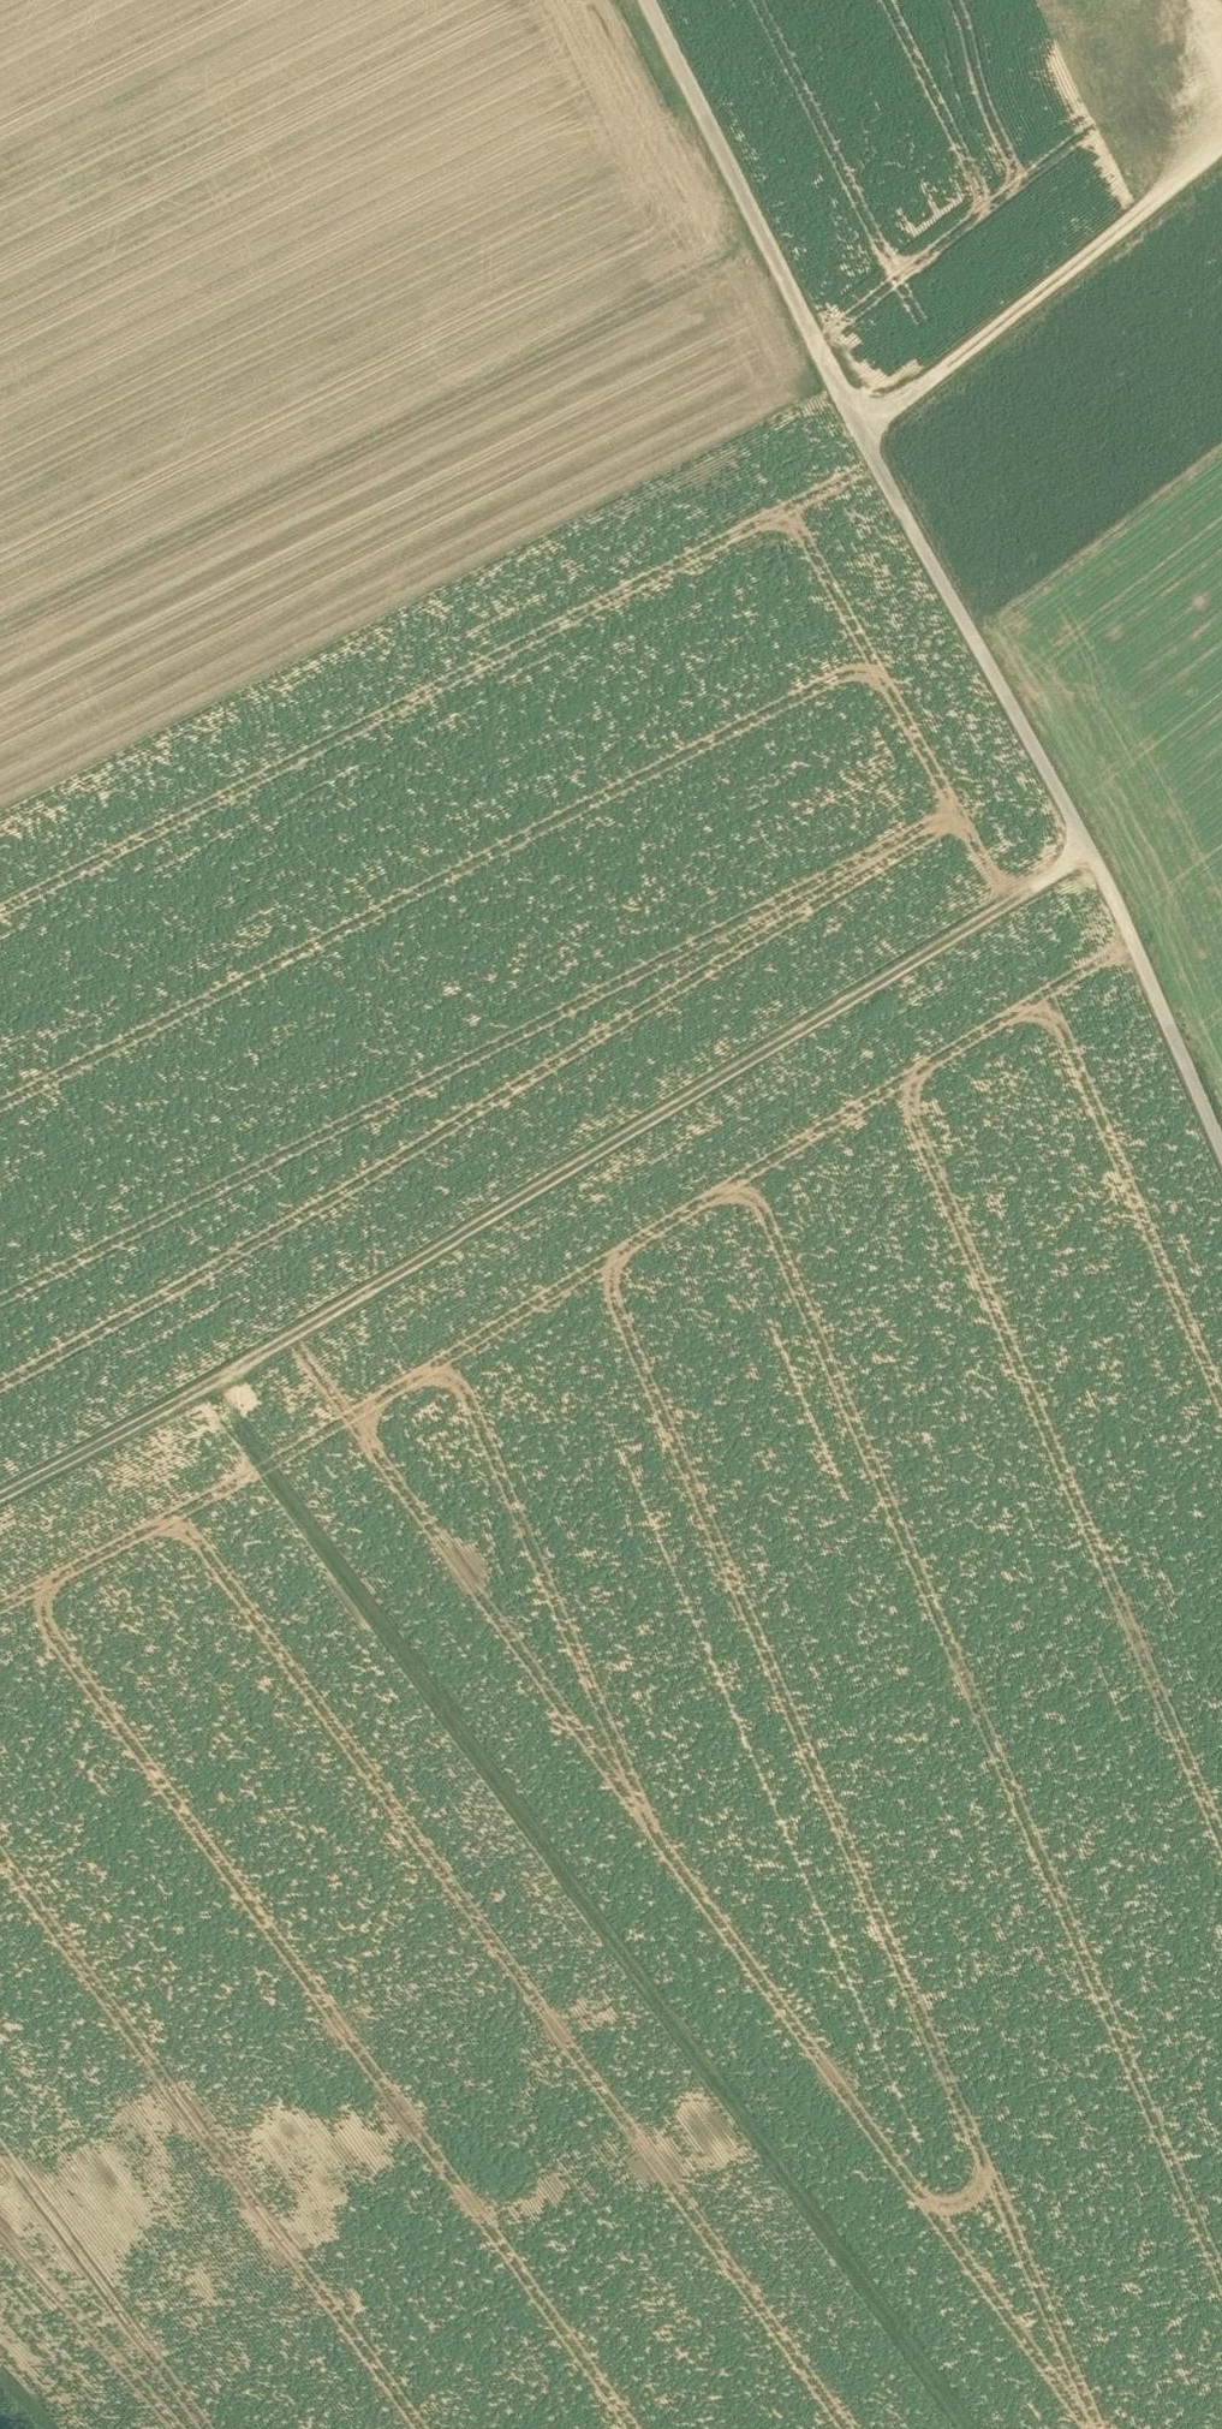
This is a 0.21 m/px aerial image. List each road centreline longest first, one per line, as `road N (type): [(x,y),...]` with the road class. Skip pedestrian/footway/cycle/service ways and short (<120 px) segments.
road 1 (track): [(0,1526),(238,1402),(1104,874)]
road 2 (track): [(238,1402),(974,2428)]
road 3 (track): [(1221,1124),(1158,977),(884,446)]
road 4 (track): [(657,0),(884,446)]
road 5 (track): [(1221,178),(884,446)]

